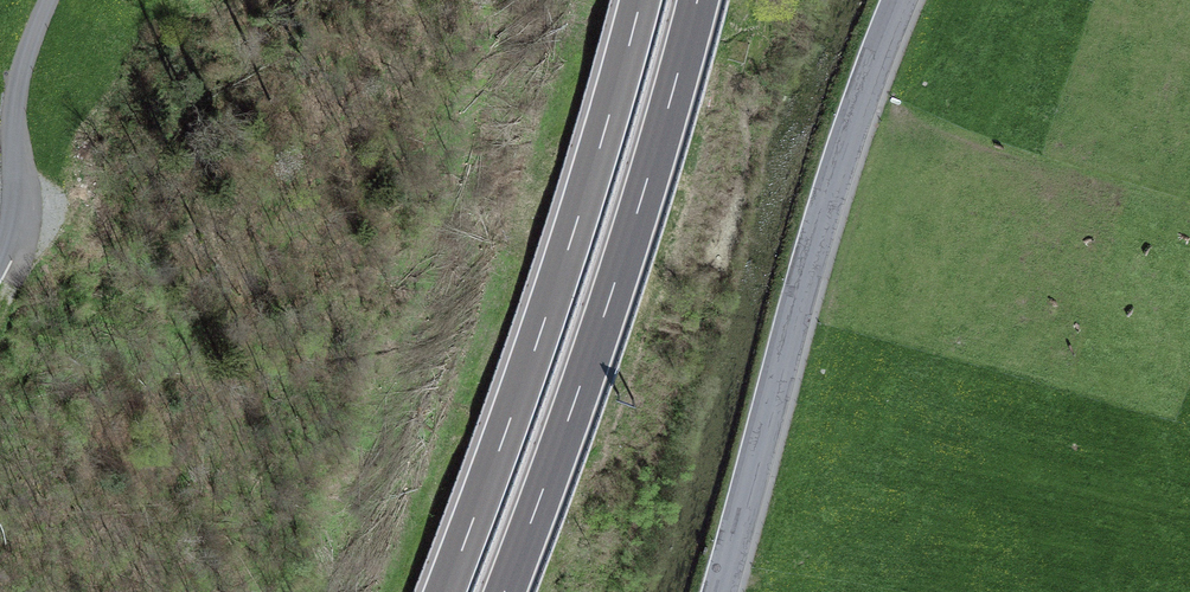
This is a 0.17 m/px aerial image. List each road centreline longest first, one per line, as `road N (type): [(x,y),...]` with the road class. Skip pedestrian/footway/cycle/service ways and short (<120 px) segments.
road 1 (motorway): [(640,0),(550,304),(446,591)]
road 2 (motorway): [(505,591),(608,306),(699,0)]
road 3 (unclassified): [(720,591),(842,177),(907,0)]
road 4 (unclassified): [(50,0),(23,58),(12,123),(18,223),(0,263)]

